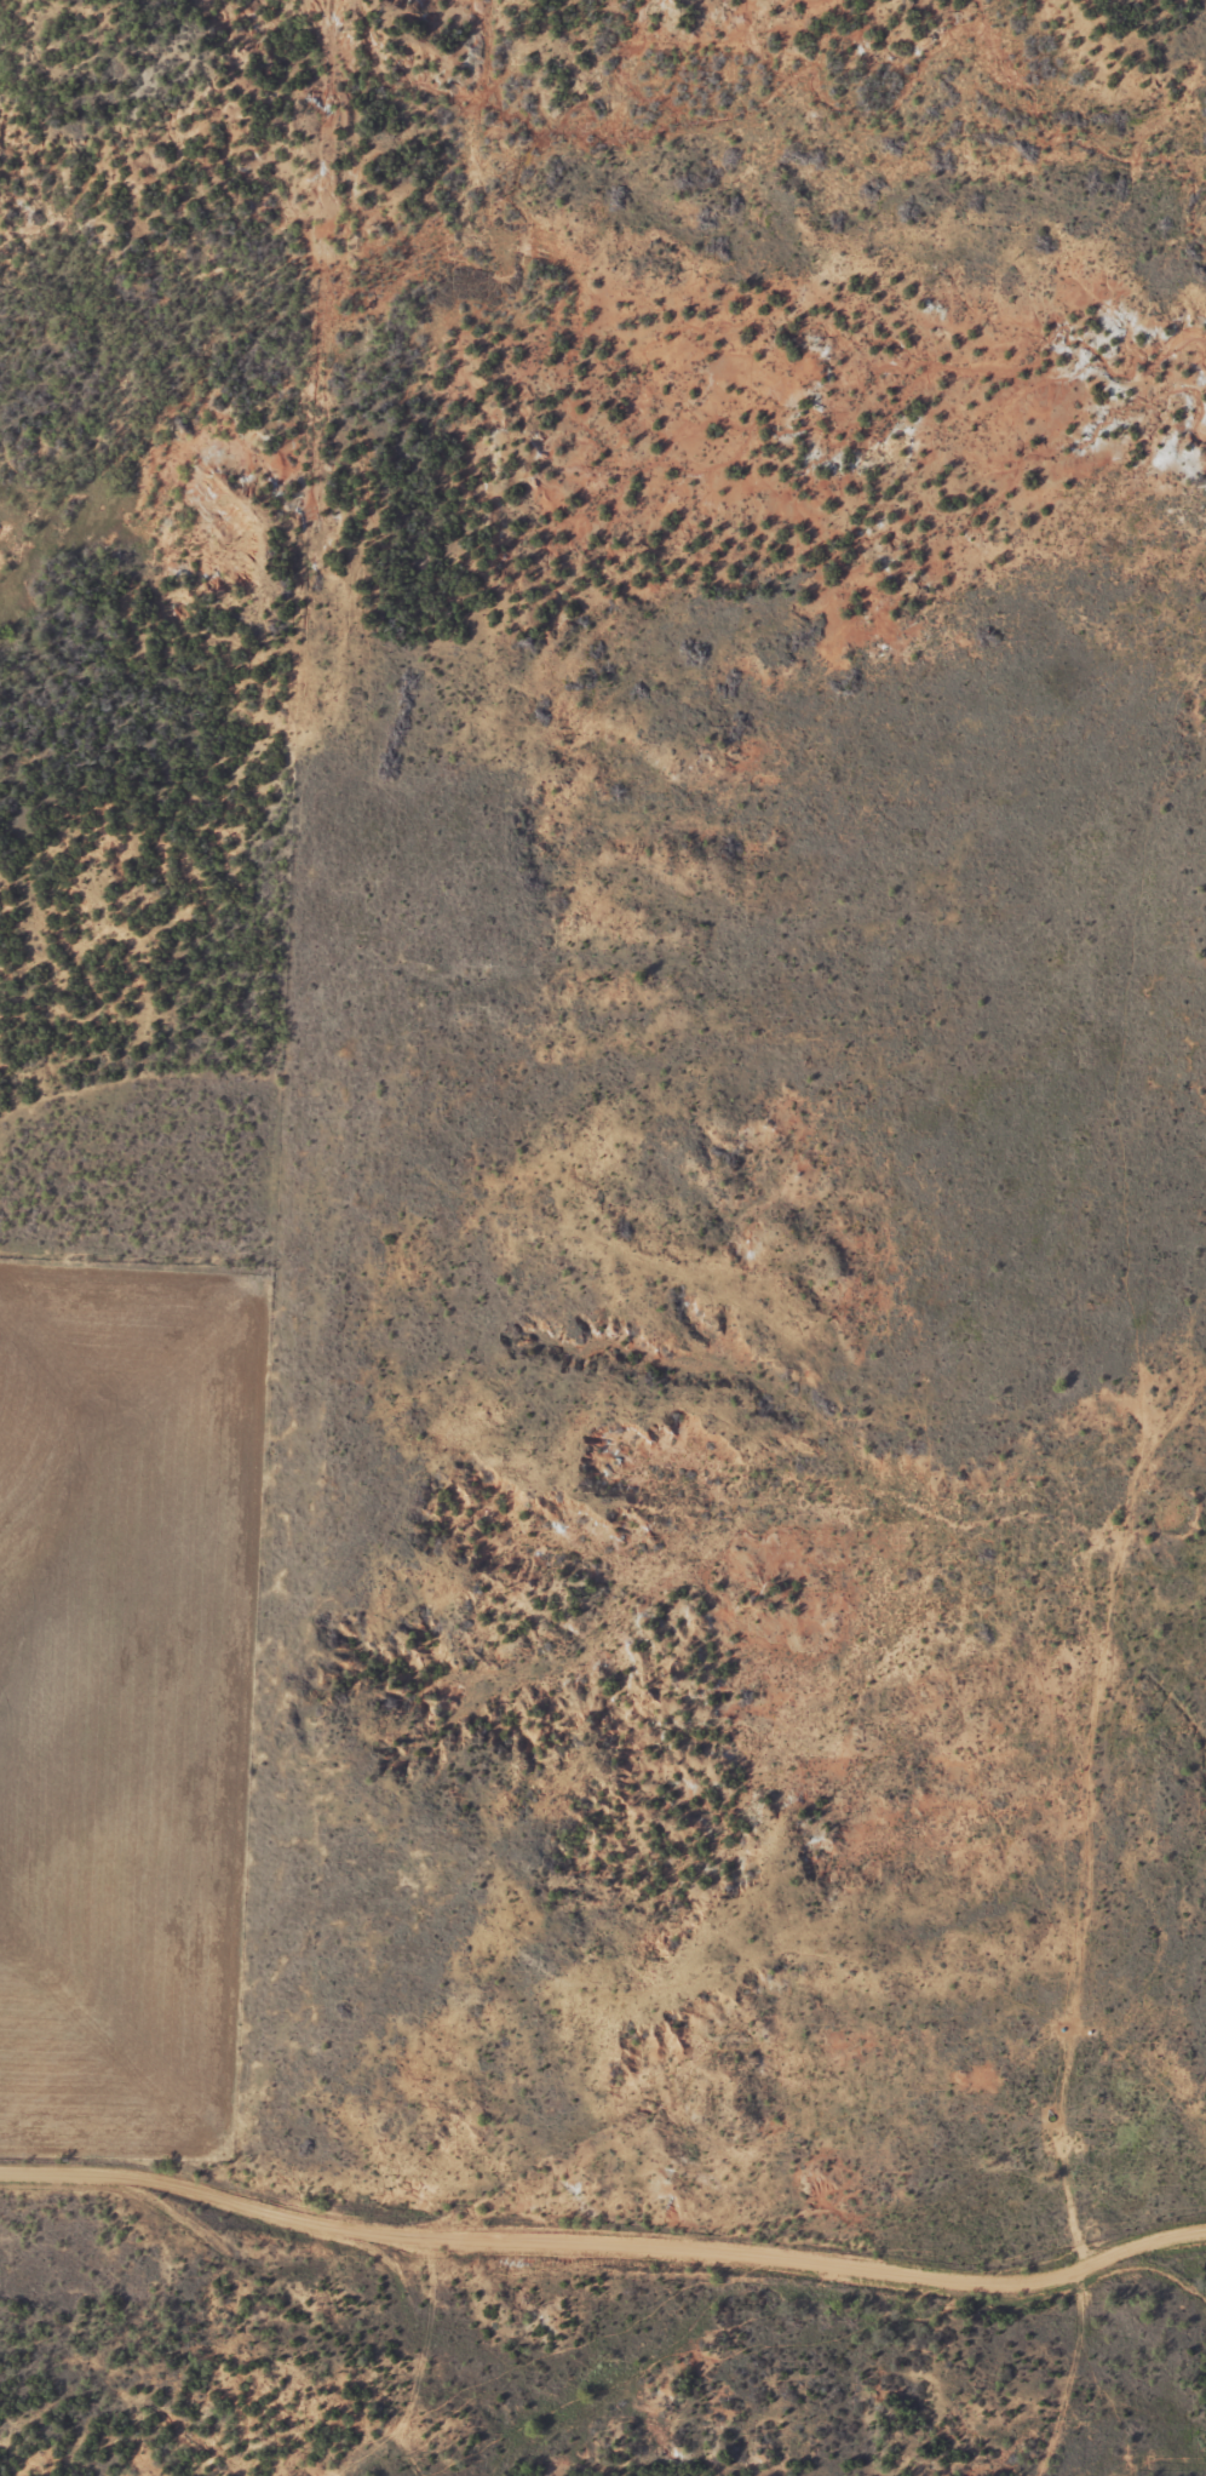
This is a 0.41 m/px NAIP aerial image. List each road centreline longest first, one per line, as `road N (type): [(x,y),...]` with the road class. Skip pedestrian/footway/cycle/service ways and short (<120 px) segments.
road 1 (residential): [(1205,2280),(915,2308),(265,2251),(104,2195),(0,2193)]

